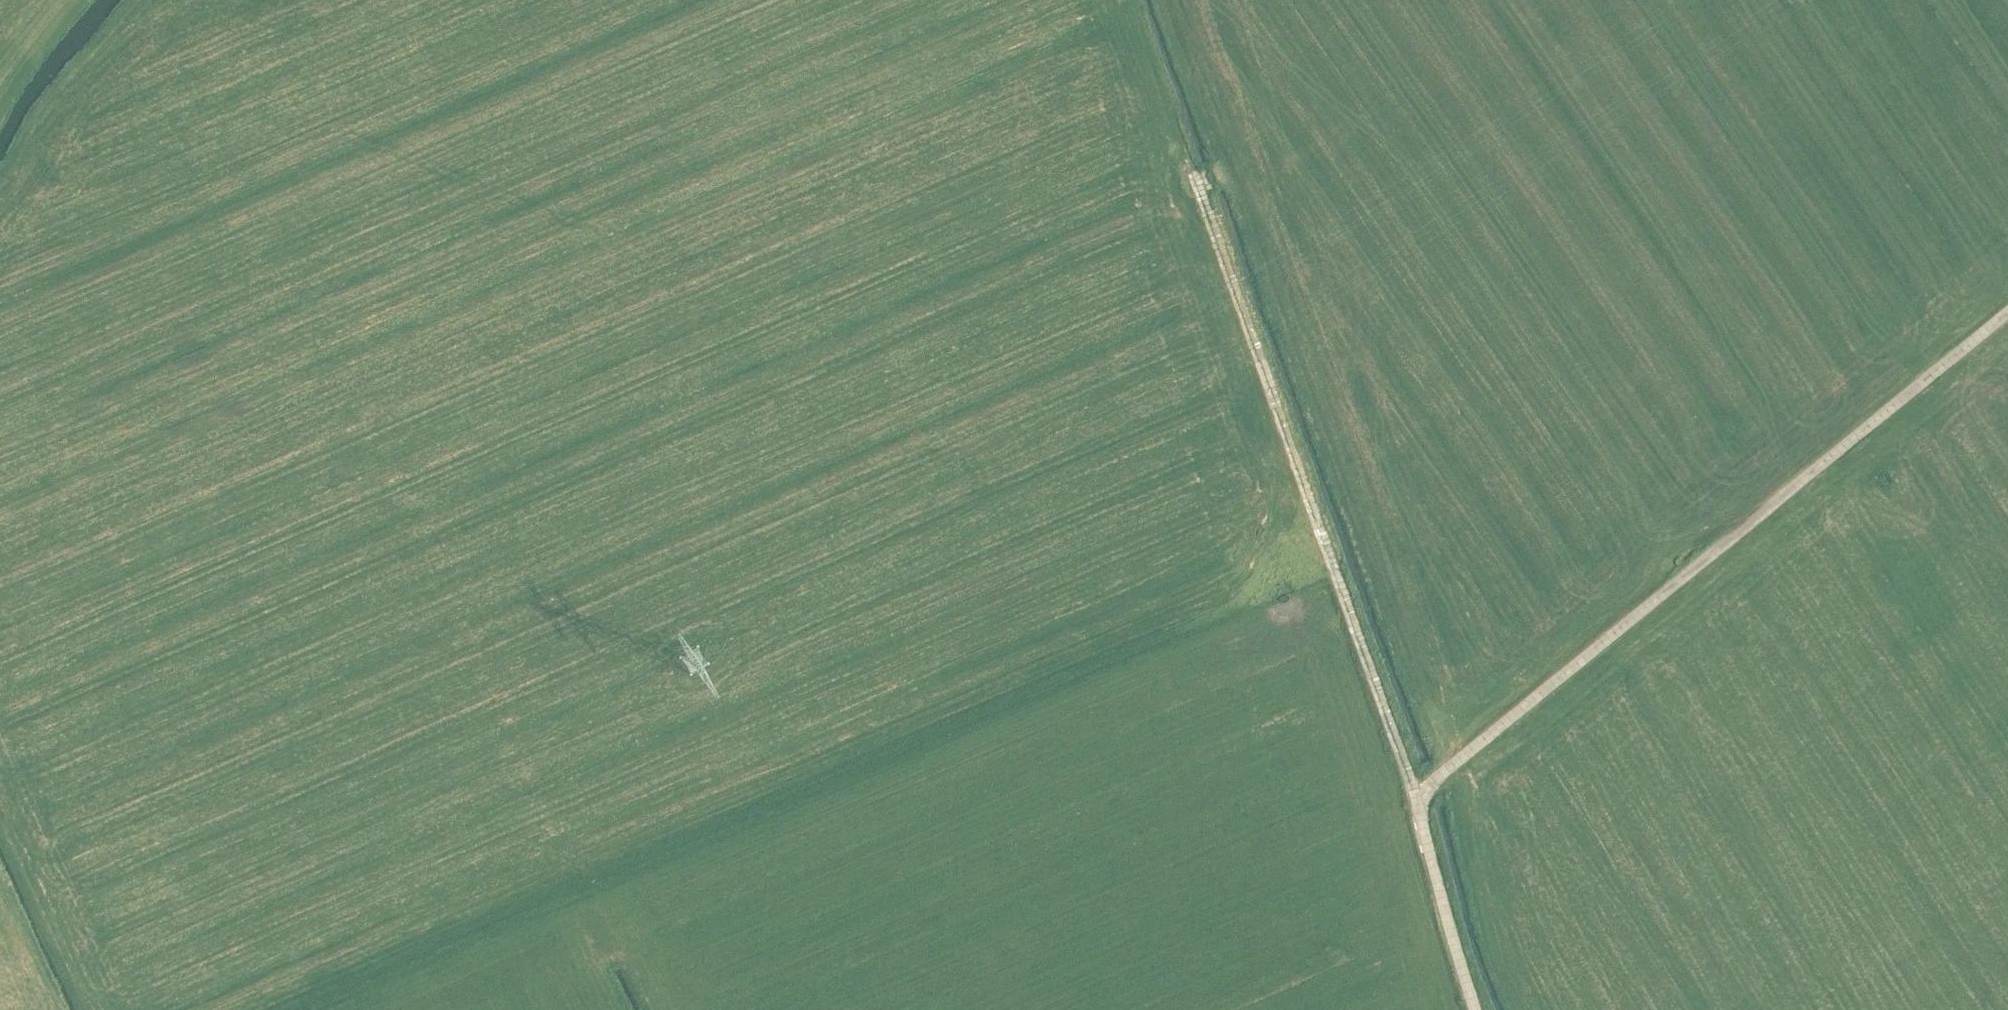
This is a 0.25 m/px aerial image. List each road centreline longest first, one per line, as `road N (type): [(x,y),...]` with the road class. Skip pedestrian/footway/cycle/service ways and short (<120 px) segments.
road 1 (track): [(1415,797),(1195,173),(1129,17)]
road 2 (track): [(2007,311),(1415,797)]
road 3 (track): [(1415,797),(1474,1009)]

